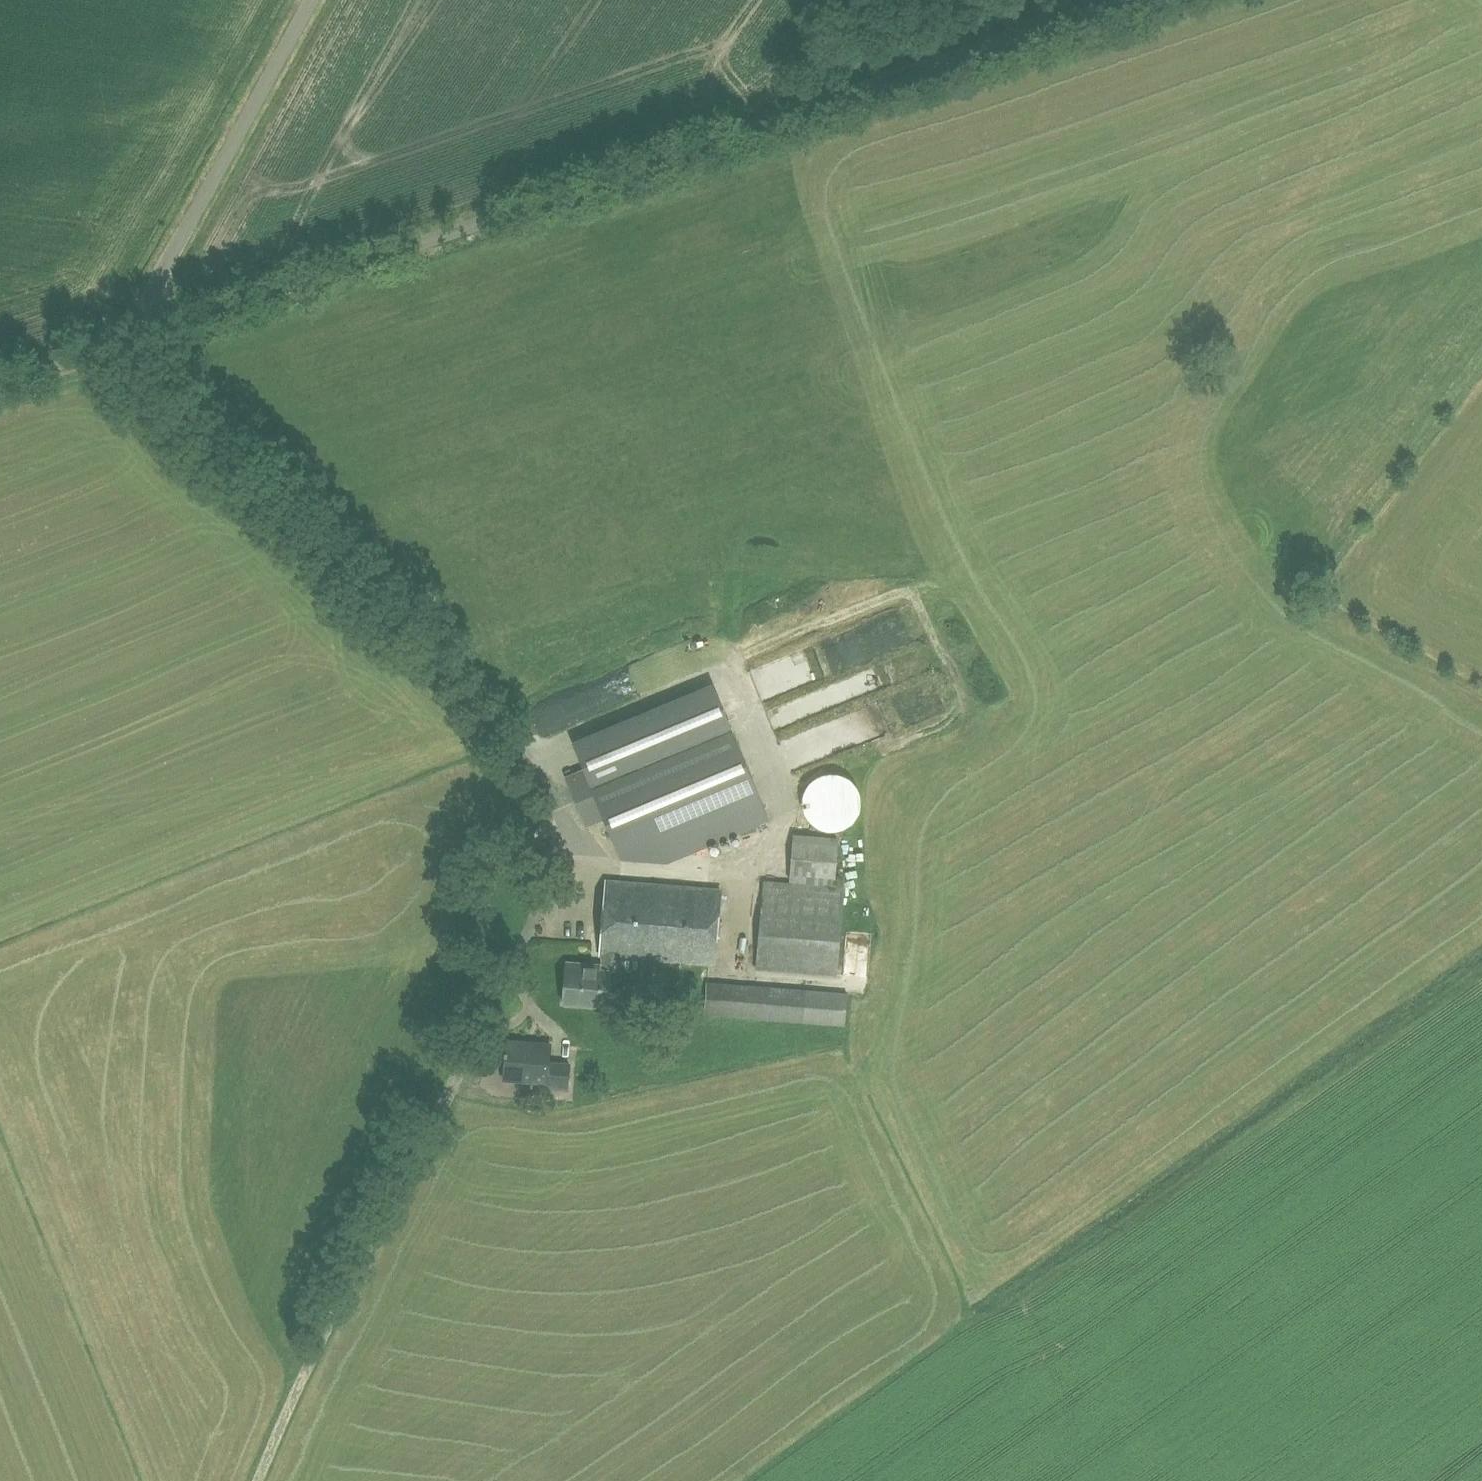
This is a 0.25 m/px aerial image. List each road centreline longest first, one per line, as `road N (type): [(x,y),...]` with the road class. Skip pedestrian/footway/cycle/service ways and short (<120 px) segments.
road 1 (unclassified): [(126,347),(1135,0)]
road 2 (unclassified): [(126,347),(312,0)]
road 3 (unclassified): [(0,388),(126,347)]

